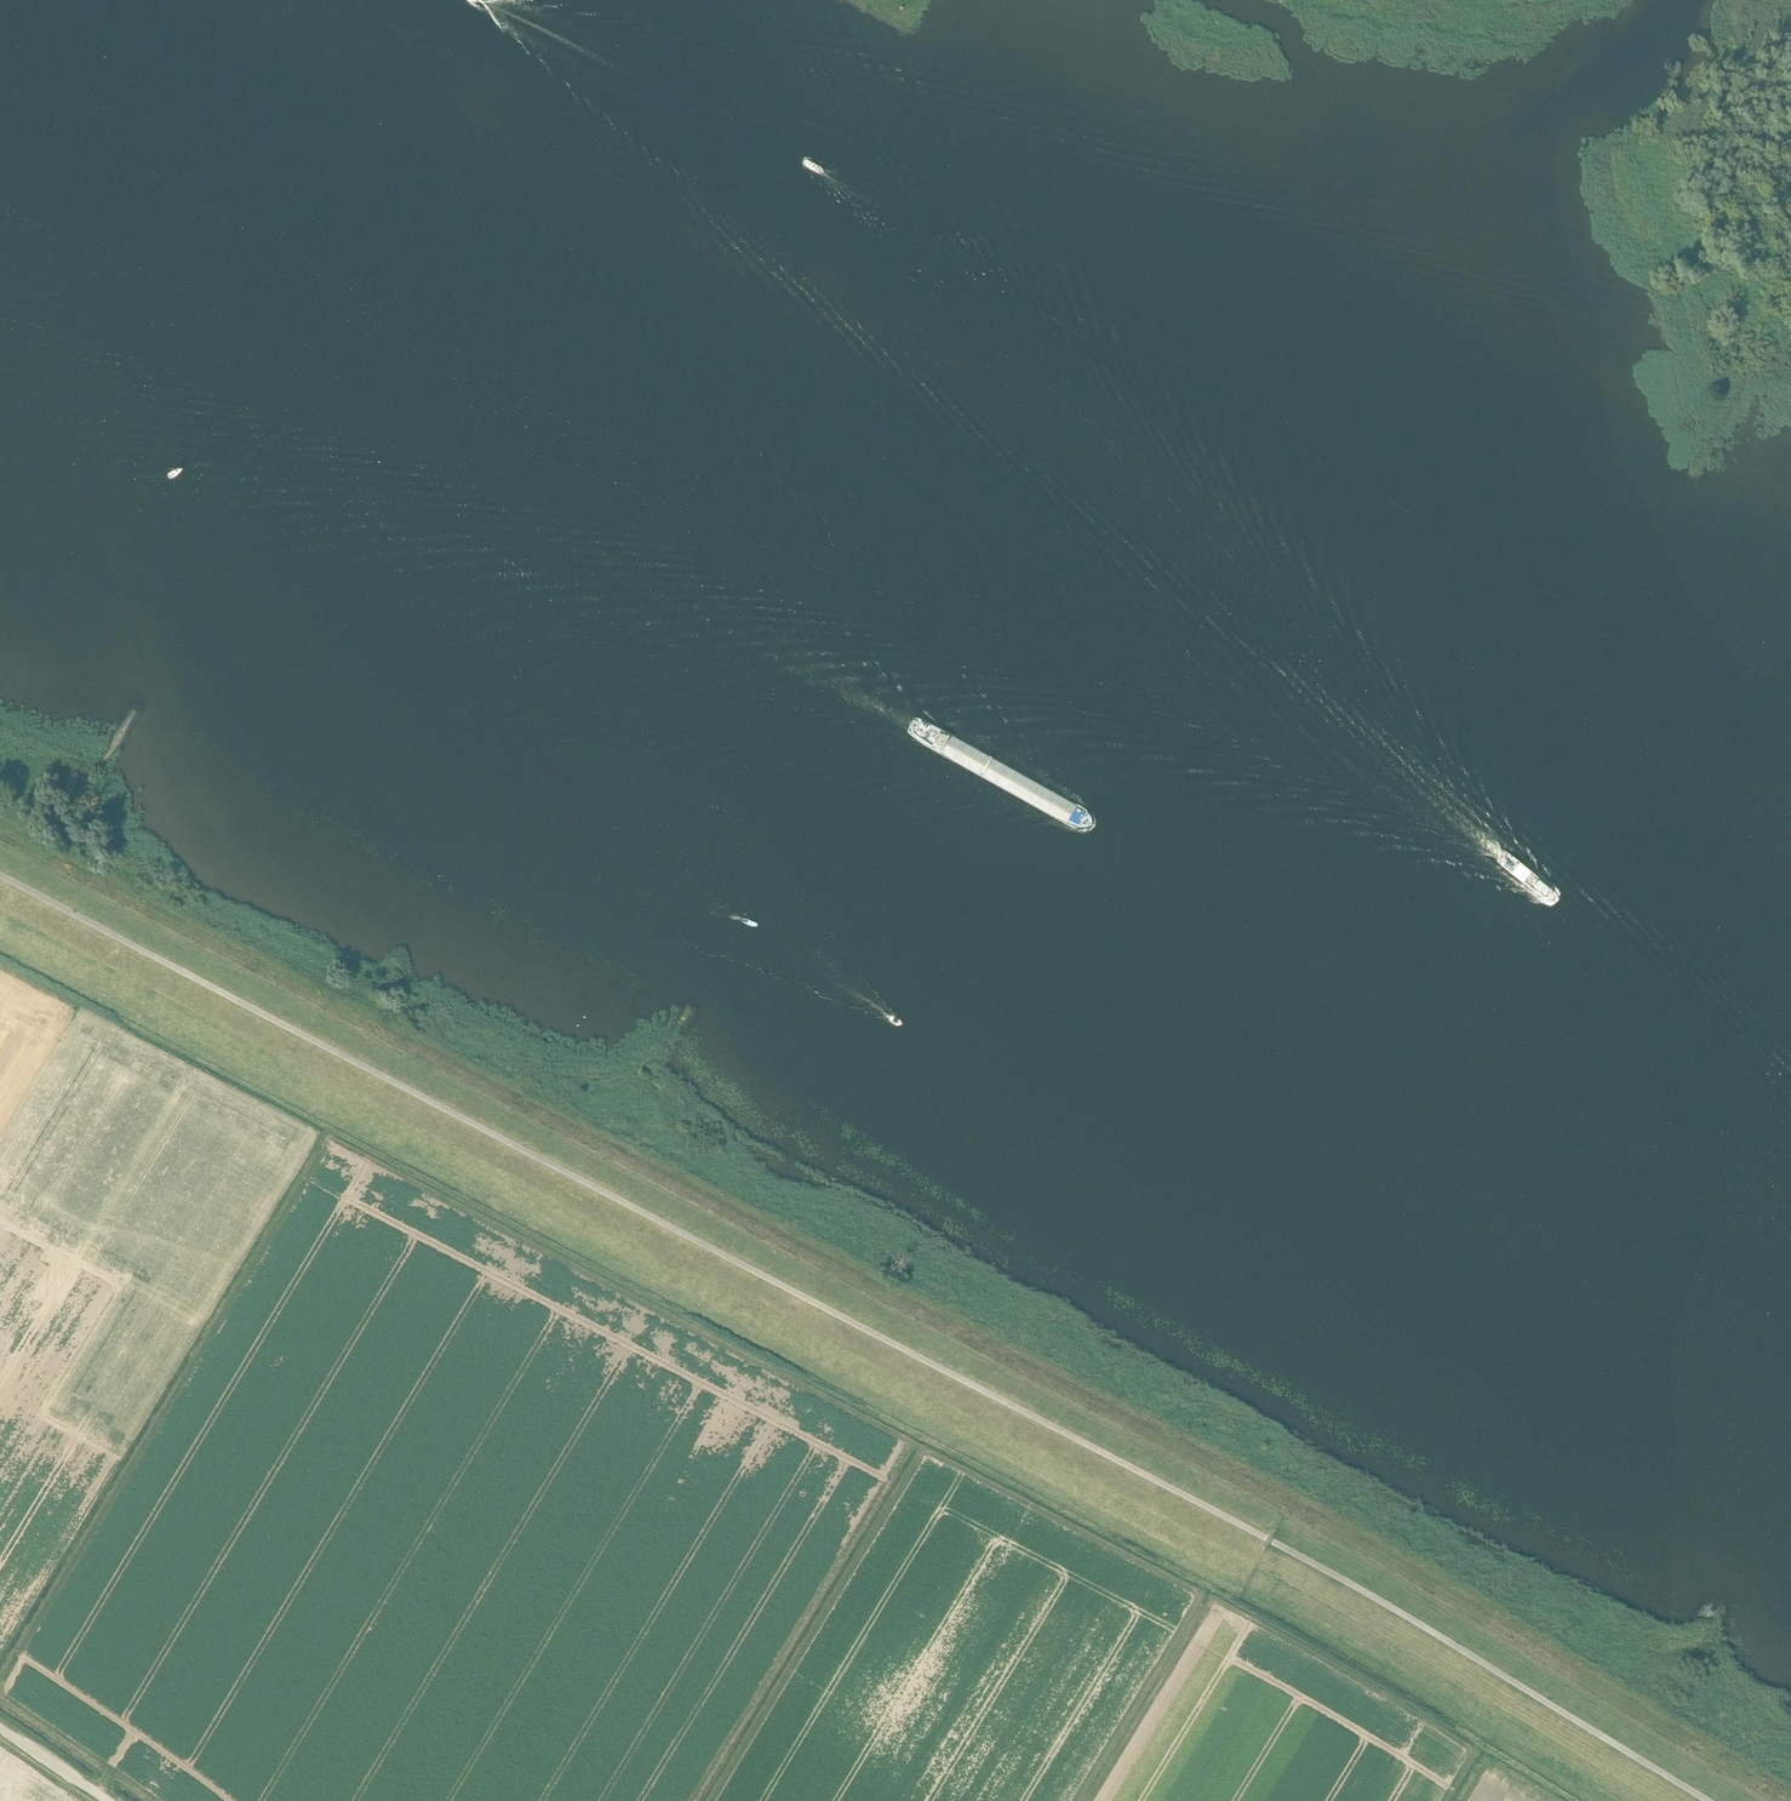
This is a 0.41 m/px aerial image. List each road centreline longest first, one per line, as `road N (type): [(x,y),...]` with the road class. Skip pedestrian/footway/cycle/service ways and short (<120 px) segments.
road 1 (unclassified): [(109,1800),(0,1728)]

